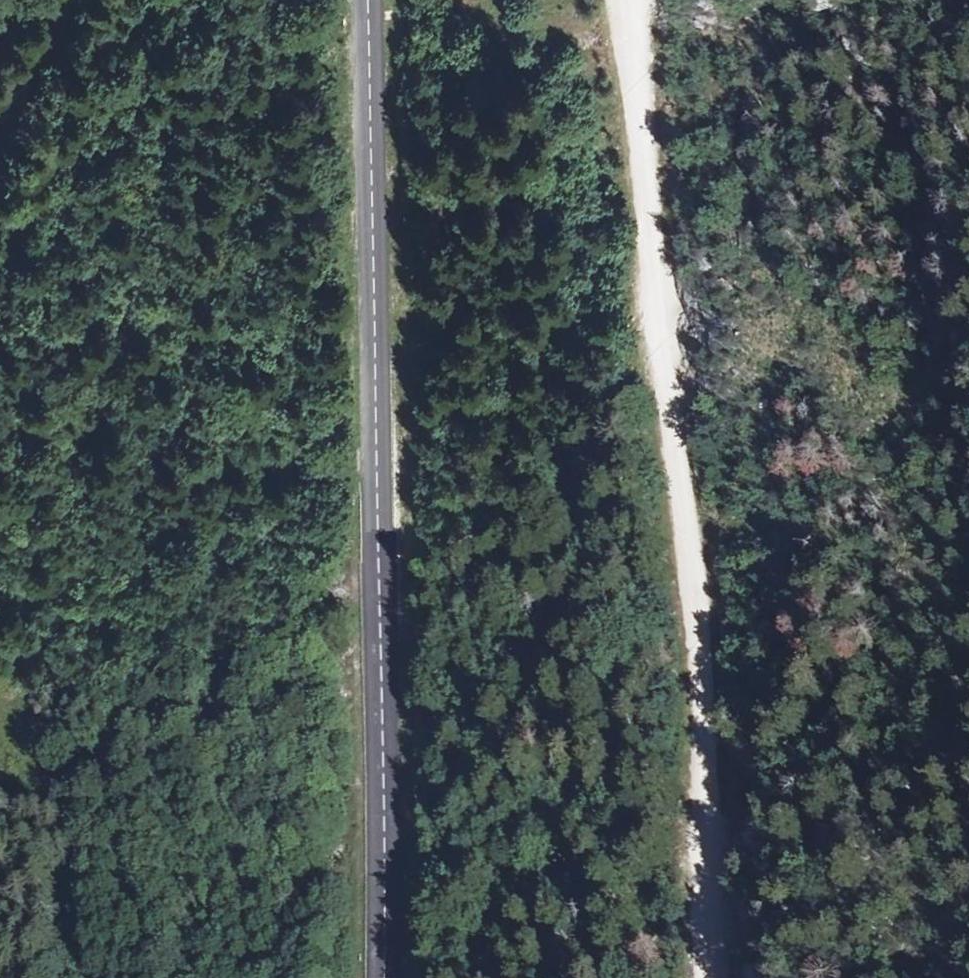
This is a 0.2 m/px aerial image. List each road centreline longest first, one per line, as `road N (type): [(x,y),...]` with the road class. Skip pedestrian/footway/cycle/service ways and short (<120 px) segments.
road 1 (track): [(622,0),(686,657),(688,977)]
road 2 (tertiary): [(385,977),(368,0)]

